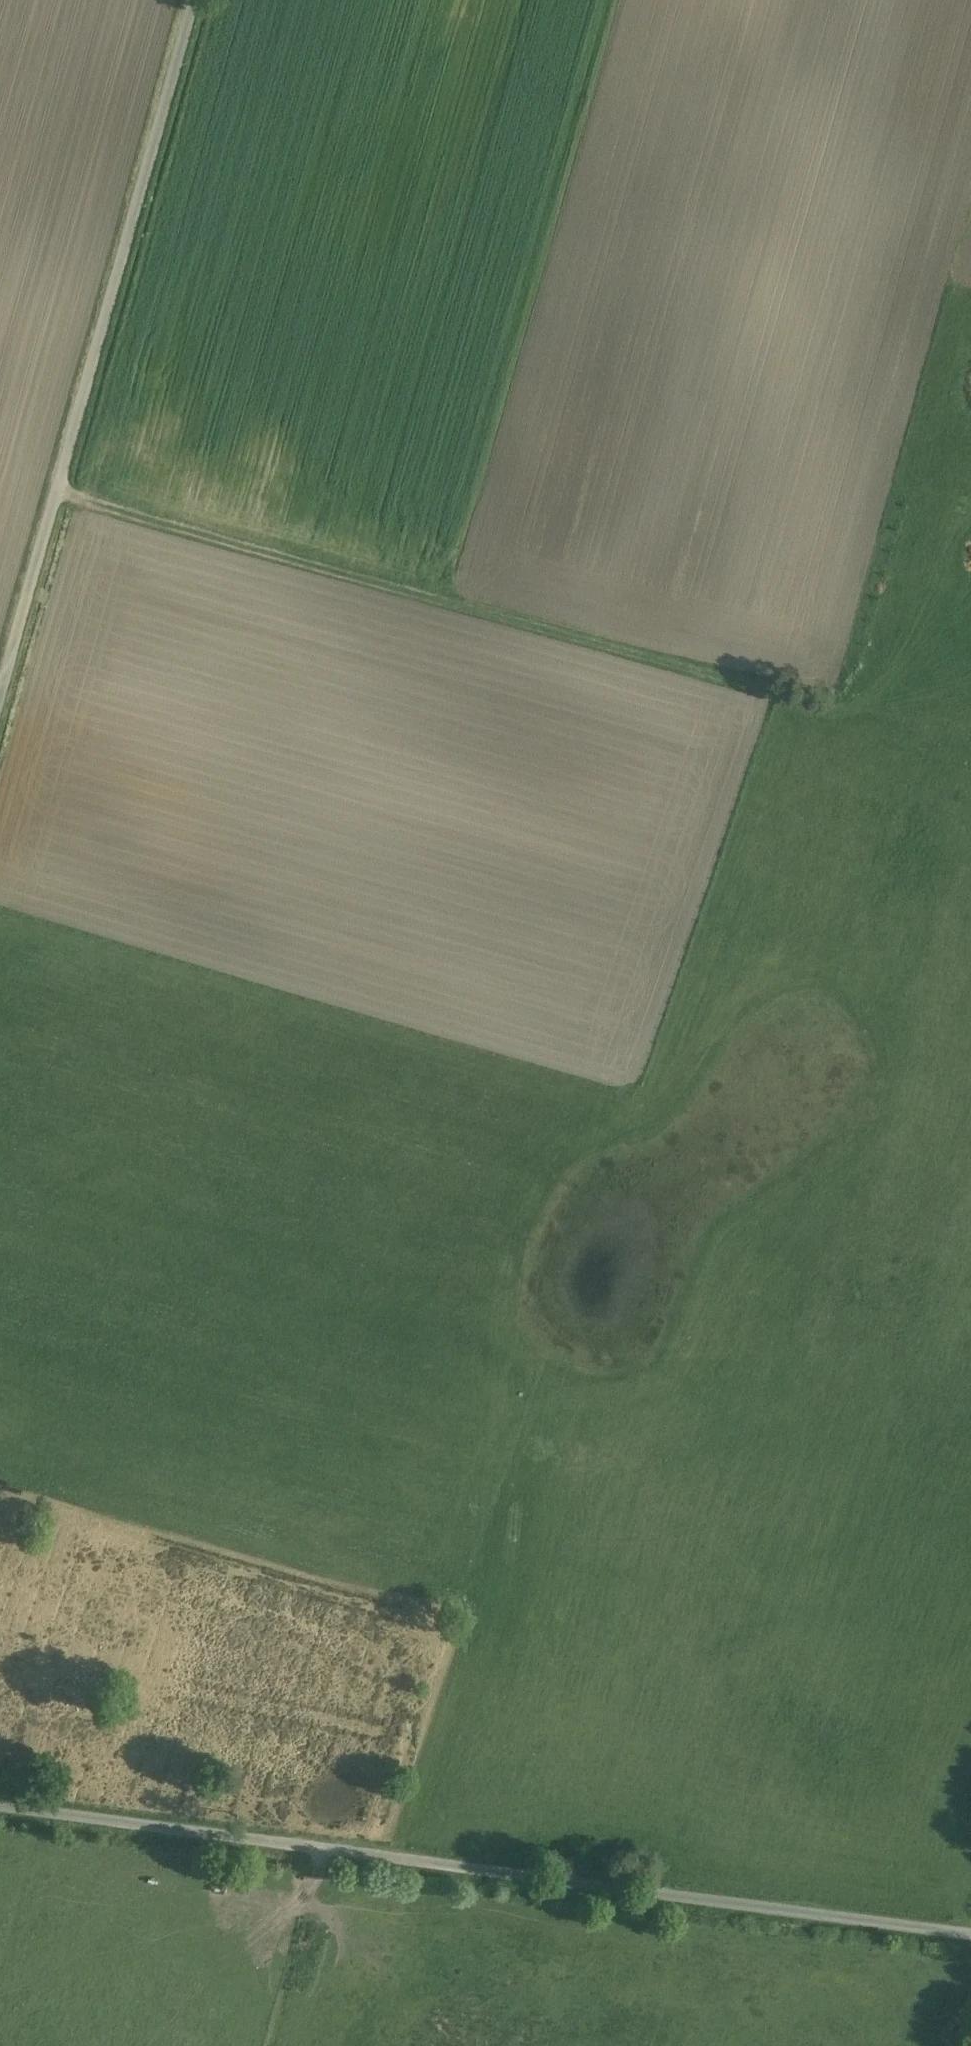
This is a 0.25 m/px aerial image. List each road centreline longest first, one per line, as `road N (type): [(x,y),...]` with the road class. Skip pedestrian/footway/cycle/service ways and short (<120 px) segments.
road 1 (unclassified): [(970,1933),(0,1806)]
road 2 (unclassified): [(0,692),(192,0)]

